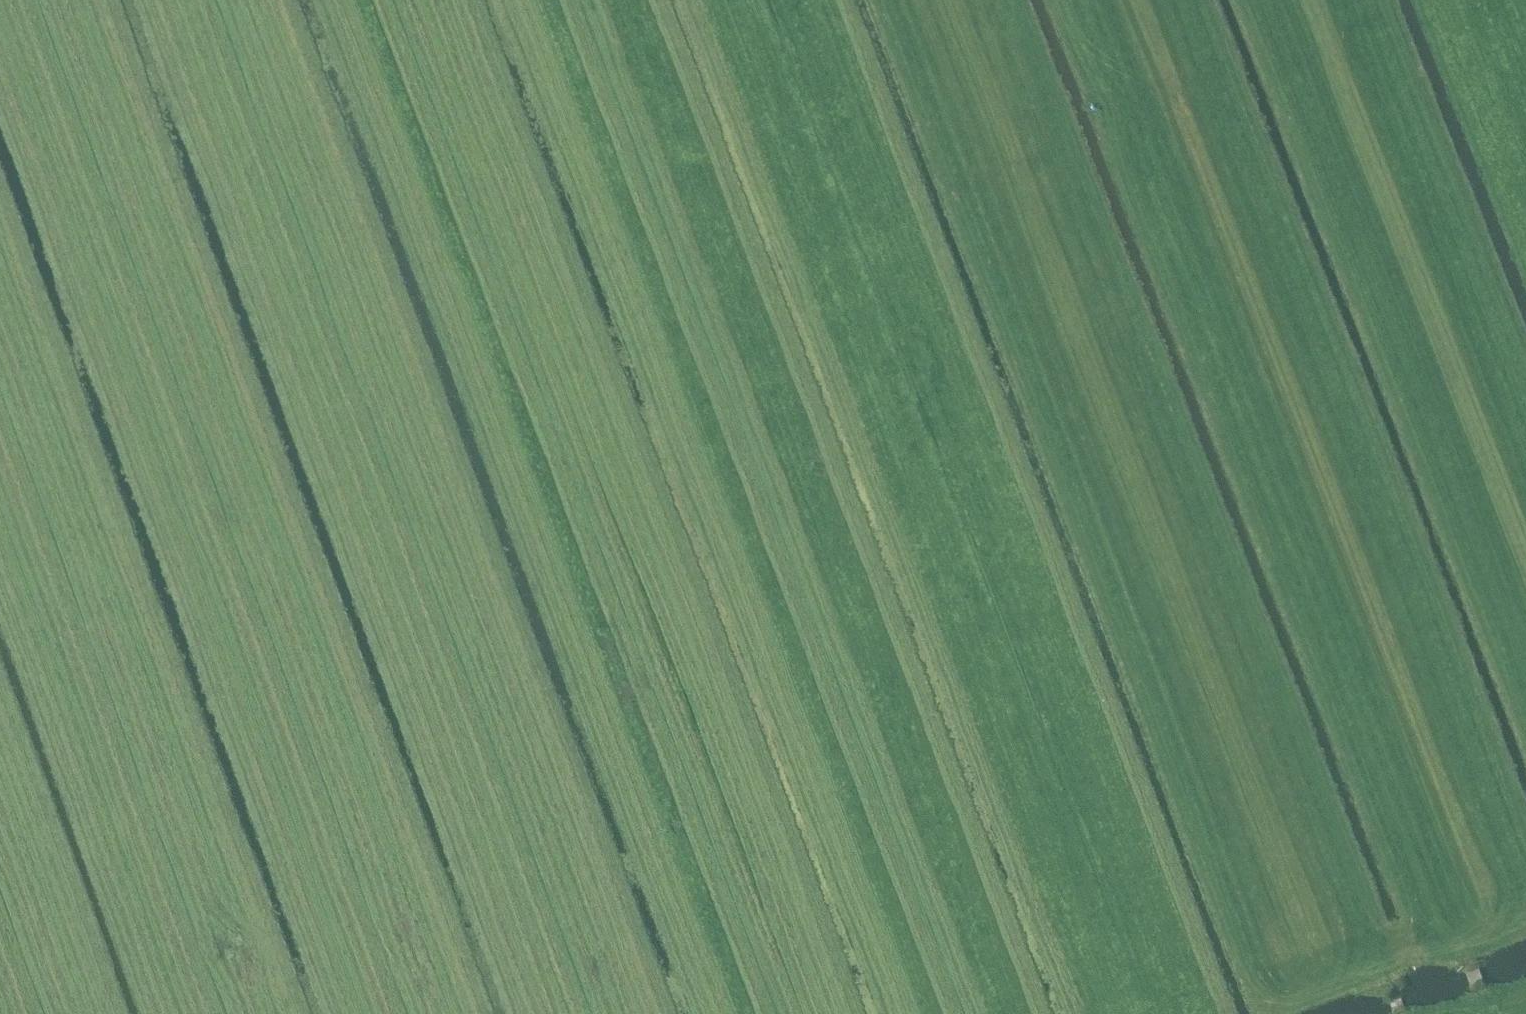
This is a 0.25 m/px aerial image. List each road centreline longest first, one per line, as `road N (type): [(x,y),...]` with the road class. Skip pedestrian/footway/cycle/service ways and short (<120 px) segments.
road 1 (track): [(156,0),(556,1013)]
road 2 (track): [(905,1013),(513,0)]

